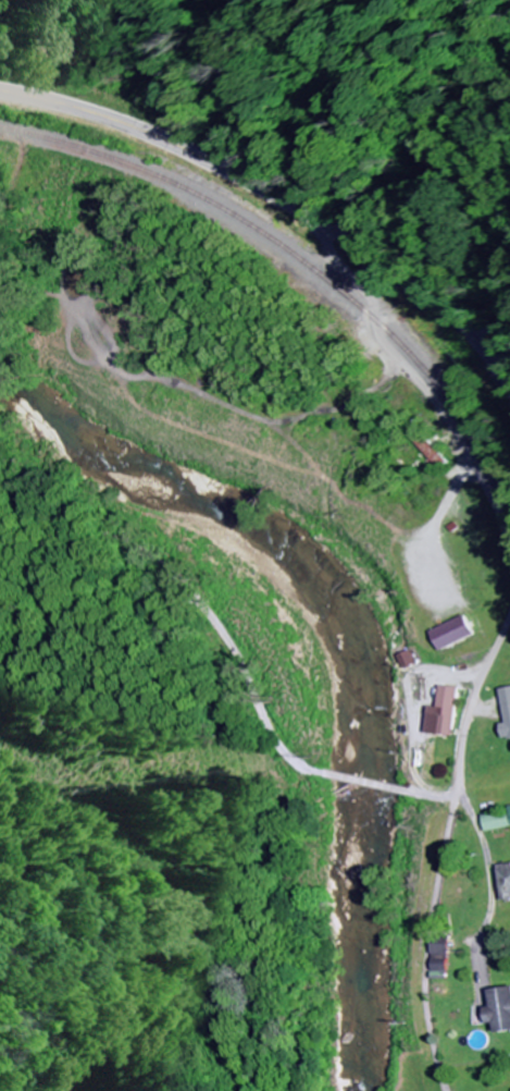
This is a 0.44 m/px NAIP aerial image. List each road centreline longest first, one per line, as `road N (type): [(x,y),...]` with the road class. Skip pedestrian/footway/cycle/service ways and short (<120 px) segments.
road 1 (residential): [(326,228),(325,250),(363,293),(377,342),(438,421),(506,555),(509,589),(470,698),(451,804)]
road 2 (secondary): [(509,409),(425,305),(340,236),(167,143),(0,91)]
road 3 (residential): [(324,773),(293,758),(274,737),(241,660),(169,566),(0,465)]
road 4 (residential): [(451,804),(425,978),(447,1090)]

